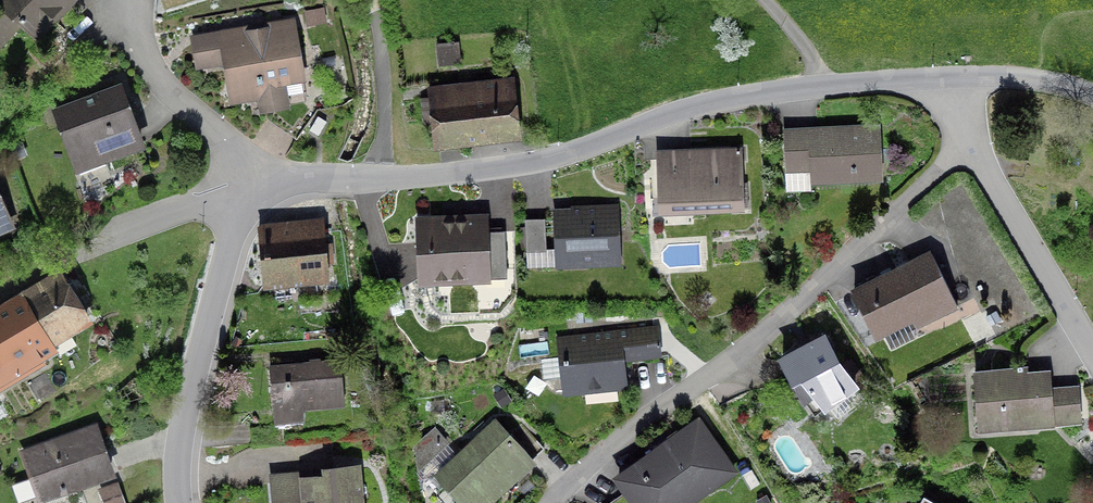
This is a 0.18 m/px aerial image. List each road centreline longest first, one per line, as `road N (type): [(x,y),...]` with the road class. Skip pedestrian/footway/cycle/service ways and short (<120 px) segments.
road 1 (residential): [(243,186),(548,157),(738,95),(947,77)]
road 2 (residential): [(189,502),(185,472),(197,378),(243,186)]
road 3 (residential): [(947,77),(970,146),(1092,351)]
road 4 (residential): [(243,186),(52,266),(0,298)]
road 5 (residential): [(243,186),(234,155),(157,78),(133,31),(133,0)]
road 6 (track): [(369,0),(381,68),(376,175)]
road 7 (residential): [(947,77),(1002,74),(1092,92)]

